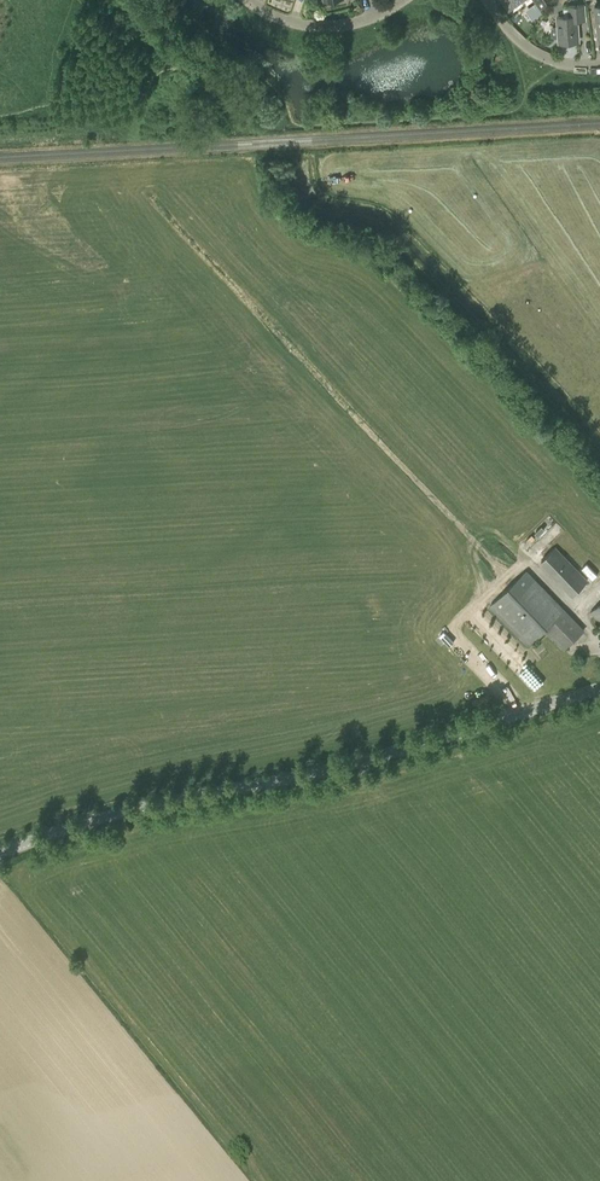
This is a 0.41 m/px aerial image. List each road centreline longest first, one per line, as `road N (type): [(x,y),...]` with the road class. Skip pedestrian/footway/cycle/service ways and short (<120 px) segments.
road 1 (unclassified): [(0,853),(122,812),(374,758),(599,689)]
road 2 (residential): [(402,0),(372,19),(329,26),(291,23),(248,0)]
road 3 (residential): [(599,64),(528,49),(486,0)]

